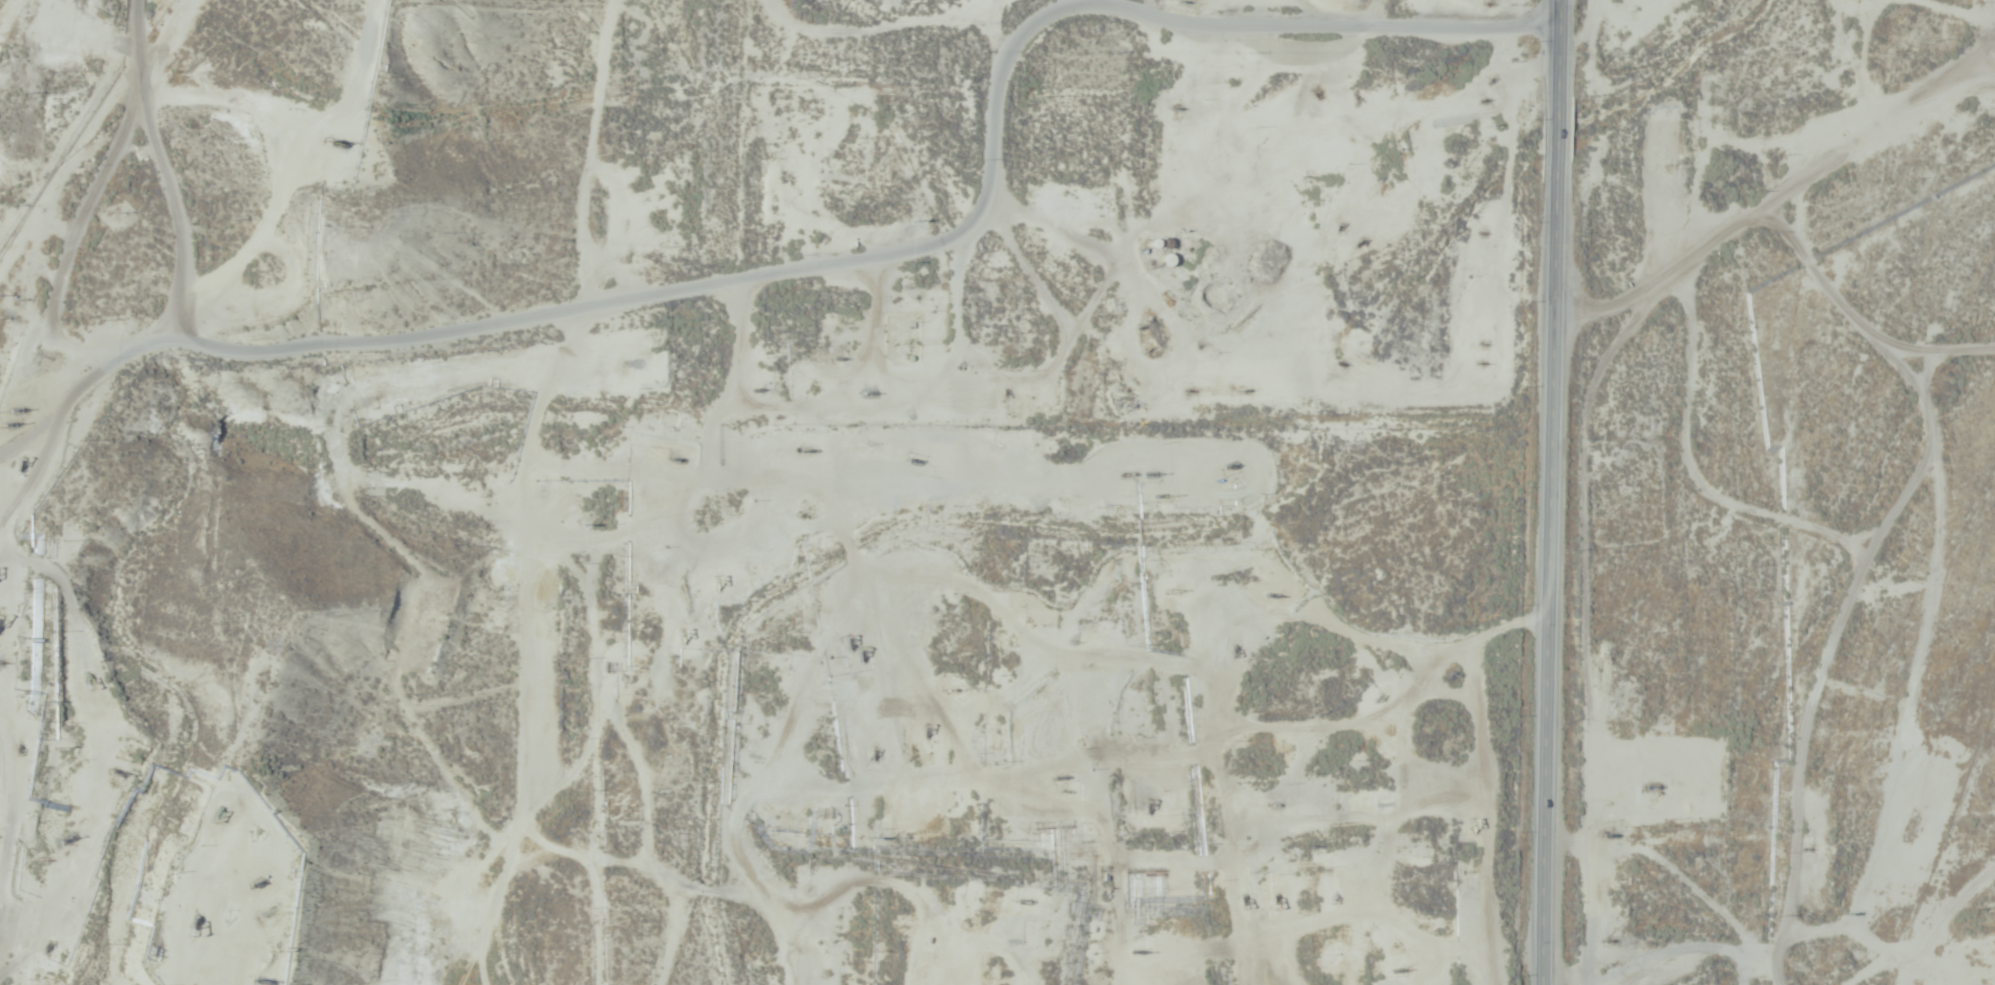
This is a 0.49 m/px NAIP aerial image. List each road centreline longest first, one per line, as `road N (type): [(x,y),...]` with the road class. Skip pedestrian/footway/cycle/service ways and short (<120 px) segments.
road 1 (track): [(1567,25),(1049,33),(975,249),(416,337),(238,351),(156,342),(38,435),(0,538)]
road 2 (primary): [(1557,984),(1567,0)]

